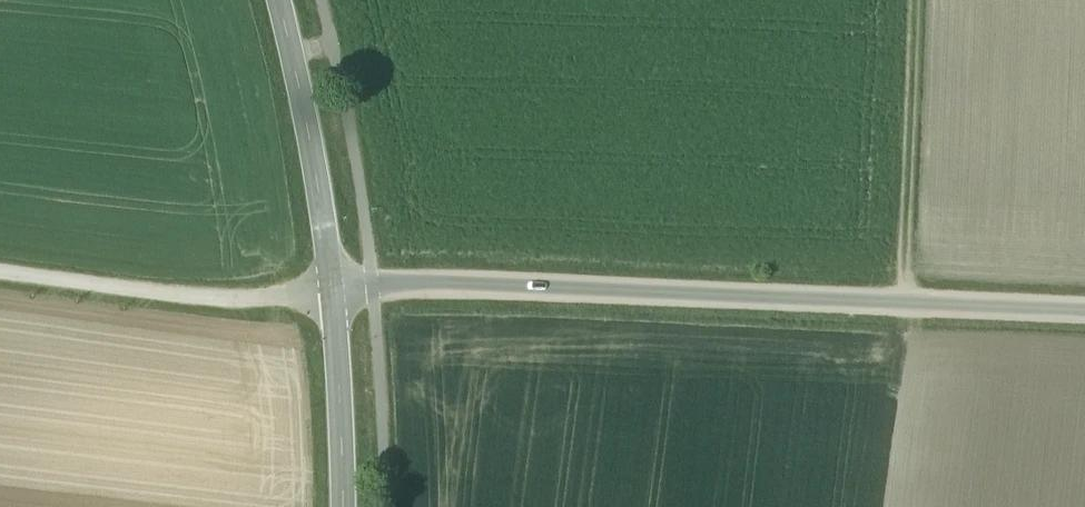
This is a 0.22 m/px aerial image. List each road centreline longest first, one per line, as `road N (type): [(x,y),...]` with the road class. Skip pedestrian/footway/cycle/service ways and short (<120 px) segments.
road 1 (unclassified): [(1084,306),(400,270),(371,273),(335,291)]
road 2 (track): [(335,291),(252,304),(0,271)]
road 3 (track): [(919,0),(907,297)]
road 4 (tertiary): [(279,0),(335,291)]
road 5 (tertiary): [(335,291),(339,506)]

